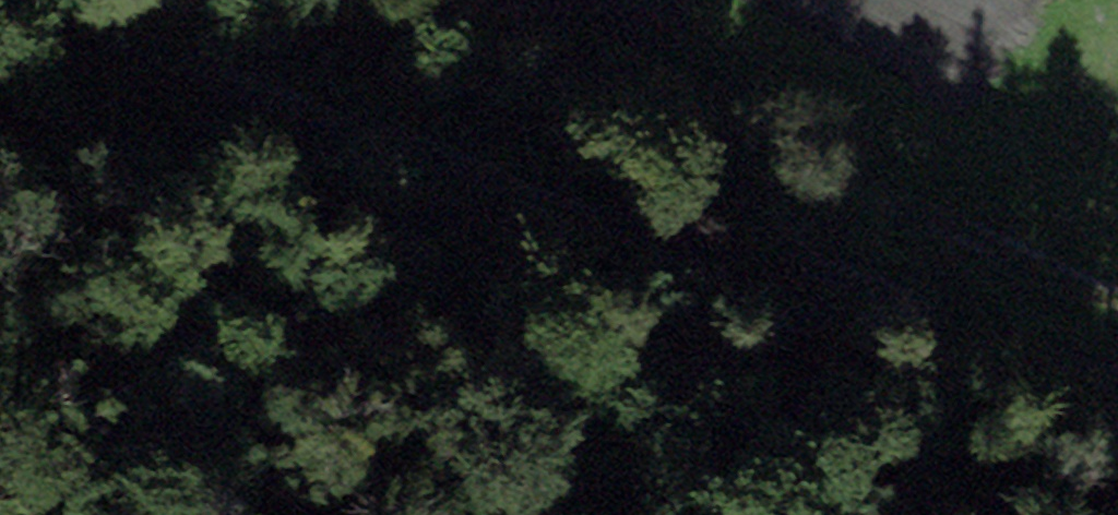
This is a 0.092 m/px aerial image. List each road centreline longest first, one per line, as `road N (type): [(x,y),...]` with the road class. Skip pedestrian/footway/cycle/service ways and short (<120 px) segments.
road 1 (track): [(1117,370),(0,32)]
road 2 (track): [(1117,296),(924,217),(503,0)]

